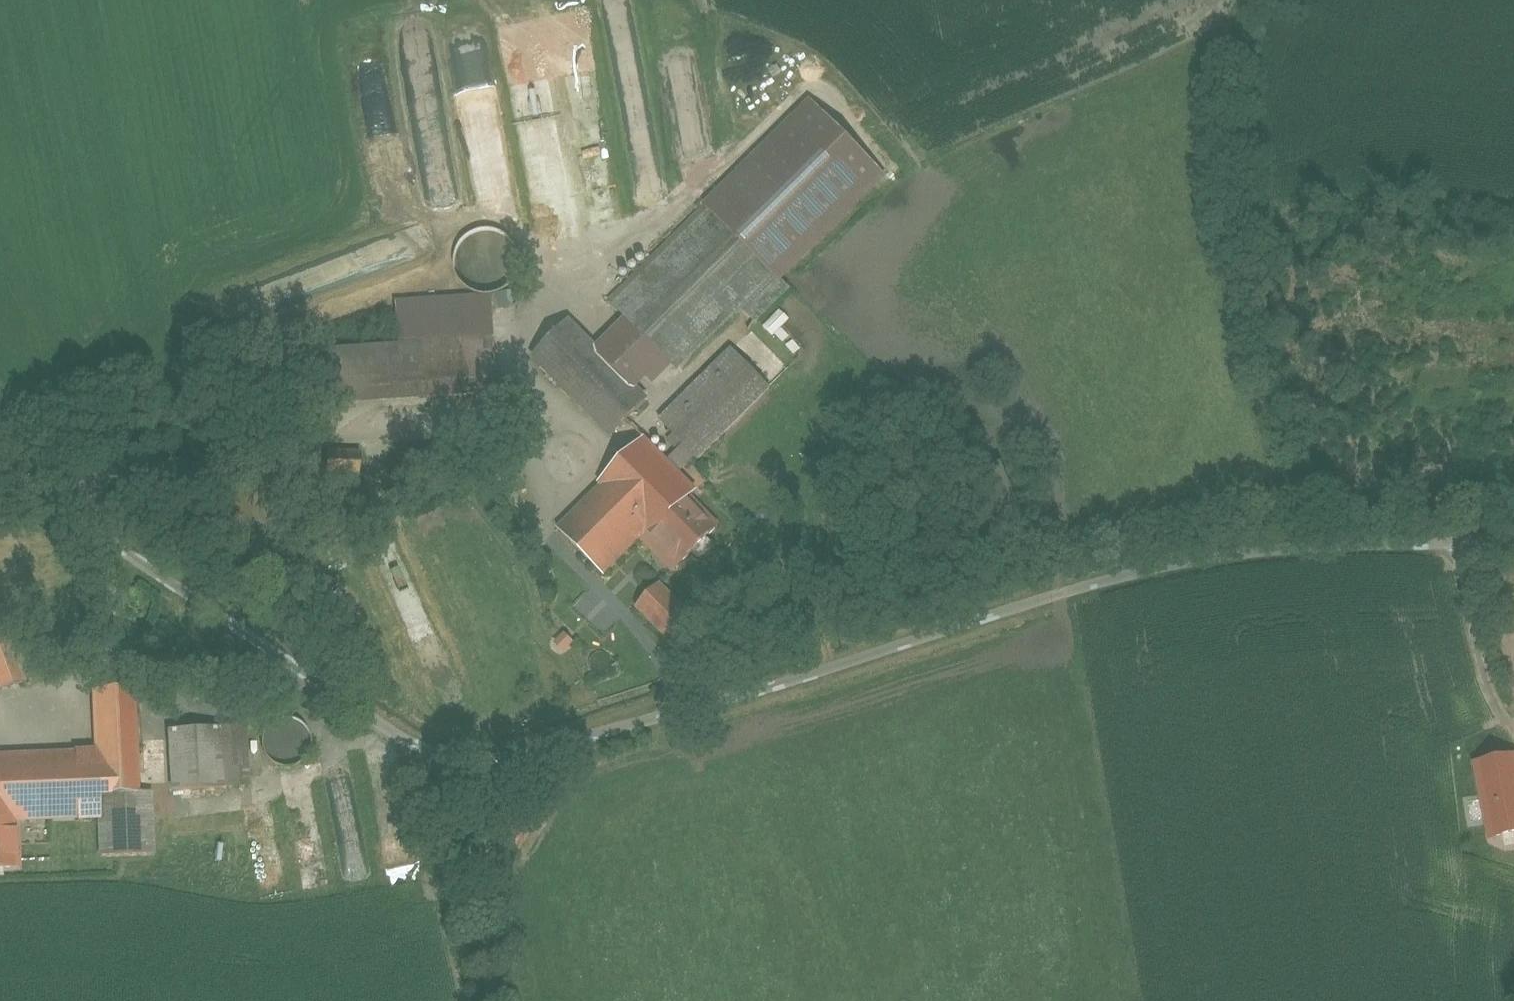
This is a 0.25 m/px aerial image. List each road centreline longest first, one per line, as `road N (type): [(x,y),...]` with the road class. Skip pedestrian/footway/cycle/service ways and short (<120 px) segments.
road 1 (unclassified): [(7,483),(138,582),(369,731),(415,750),(472,748),(763,675),(1040,581),(1195,542),(1513,525)]

